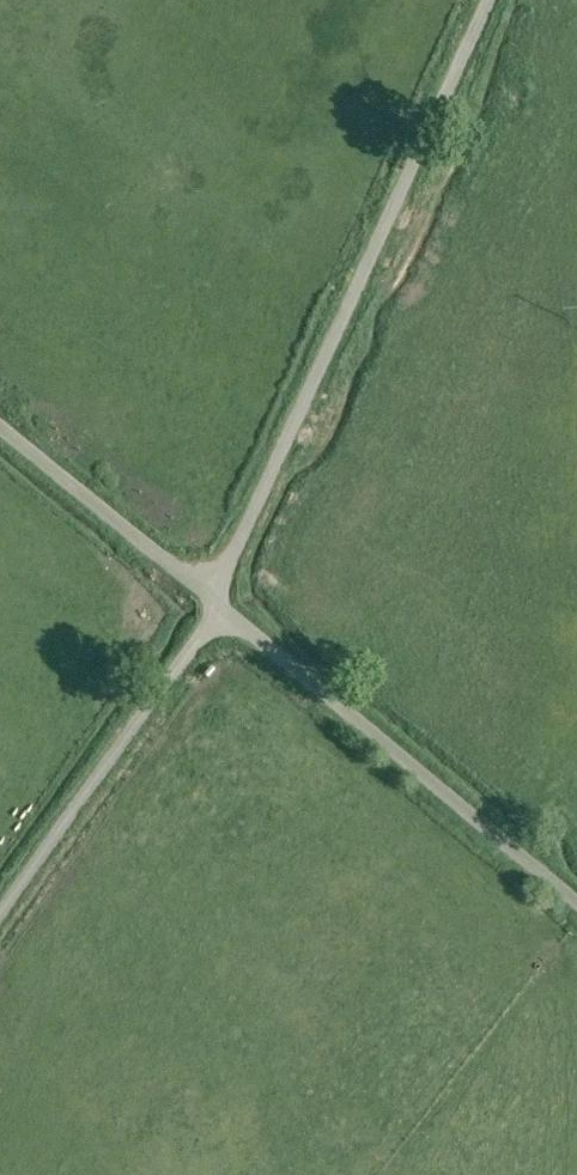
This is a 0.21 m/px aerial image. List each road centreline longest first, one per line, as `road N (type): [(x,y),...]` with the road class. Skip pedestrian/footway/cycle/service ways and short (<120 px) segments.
road 1 (track): [(489,0),(216,606)]
road 2 (unclassified): [(216,606),(576,907)]
road 3 (unclassified): [(216,606),(0,919)]
road 4 (unclassified): [(0,429),(216,606)]

